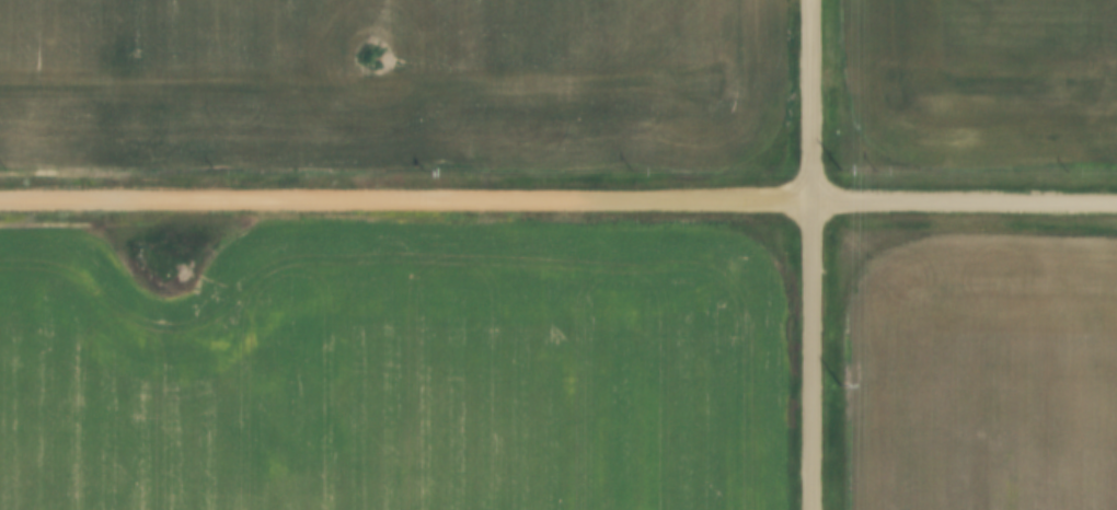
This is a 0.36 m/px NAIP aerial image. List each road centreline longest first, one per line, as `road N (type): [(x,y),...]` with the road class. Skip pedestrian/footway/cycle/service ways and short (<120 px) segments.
road 1 (residential): [(0,190),(1116,204)]
road 2 (residential): [(810,0),(812,509)]

